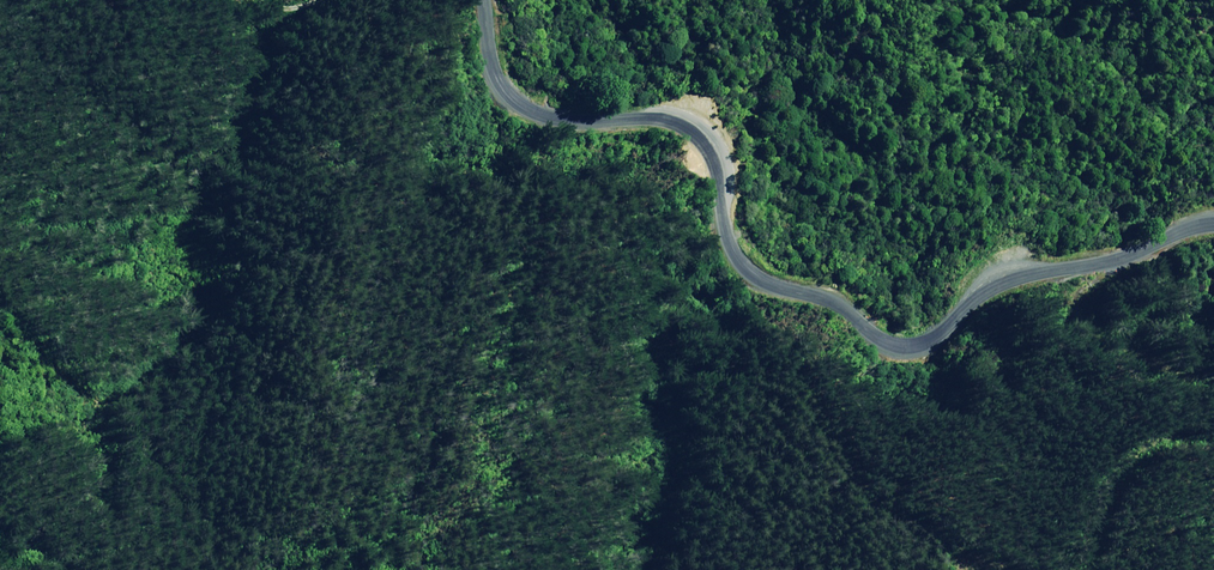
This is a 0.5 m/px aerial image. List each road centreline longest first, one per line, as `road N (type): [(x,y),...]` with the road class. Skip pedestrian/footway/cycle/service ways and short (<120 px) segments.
road 1 (tertiary): [(484,0),(503,76),(555,100),(660,96),(683,105),(714,152),(730,239),(839,290),(867,318),(900,326),(933,321),(981,272),(1163,234),(1213,213)]
road 2 (track): [(1133,241),(1086,294),(1100,319),(1135,344),(1213,373)]
road 3 (track): [(1213,443),(1149,448),(1105,501),(1081,569)]

